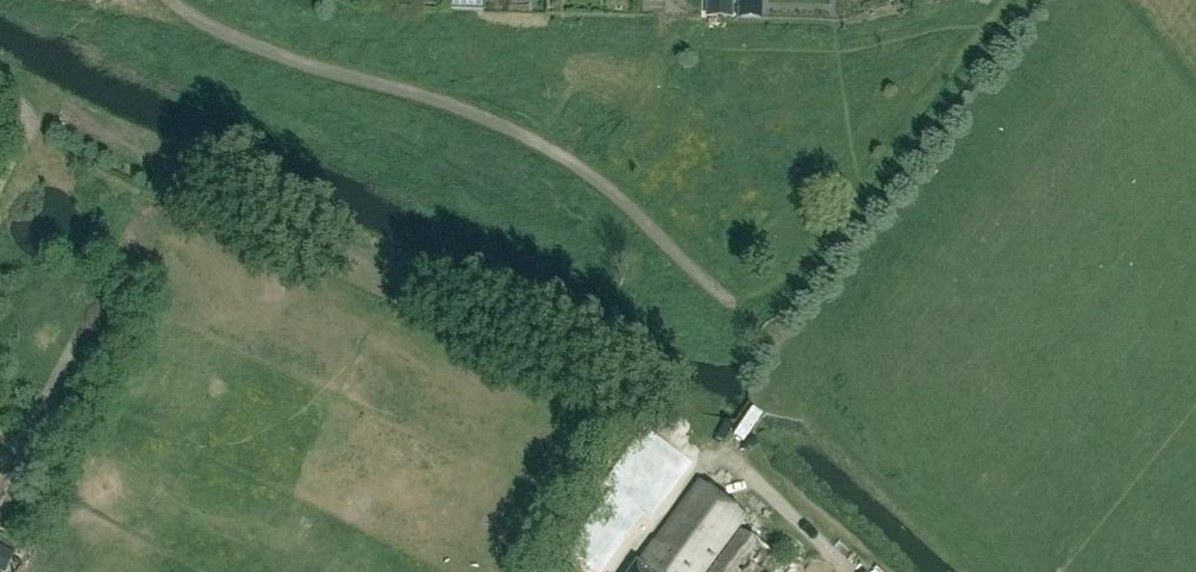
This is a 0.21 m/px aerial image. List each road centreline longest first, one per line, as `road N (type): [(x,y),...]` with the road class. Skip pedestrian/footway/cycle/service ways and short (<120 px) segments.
road 1 (track): [(851,571),(717,446)]

